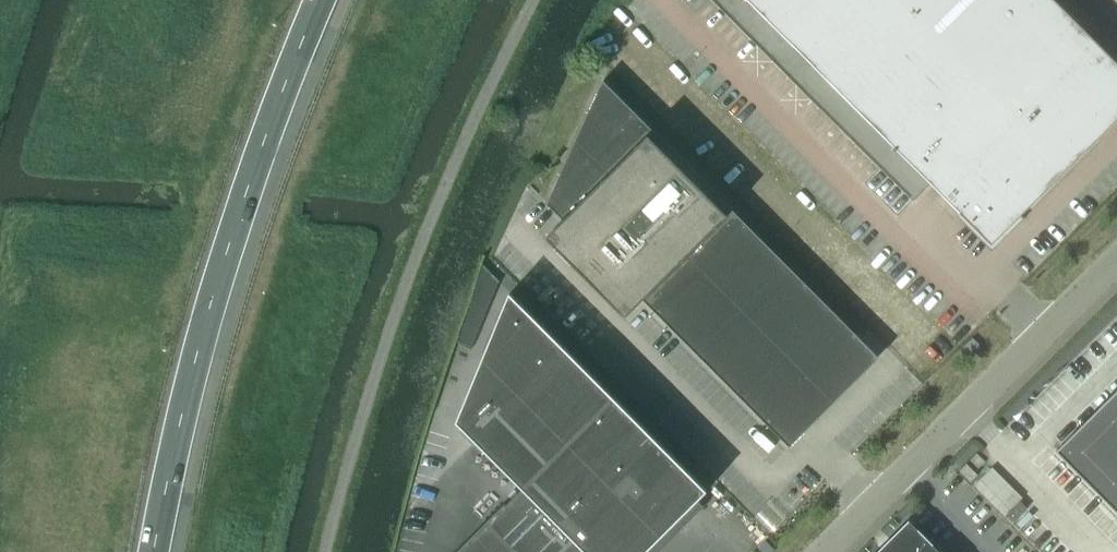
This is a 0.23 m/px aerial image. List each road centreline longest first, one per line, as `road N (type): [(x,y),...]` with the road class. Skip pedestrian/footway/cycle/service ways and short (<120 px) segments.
road 1 (motorway): [(153,551),(207,319),(284,85),(321,0)]
road 2 (unclassified): [(1116,271),(830,551)]

